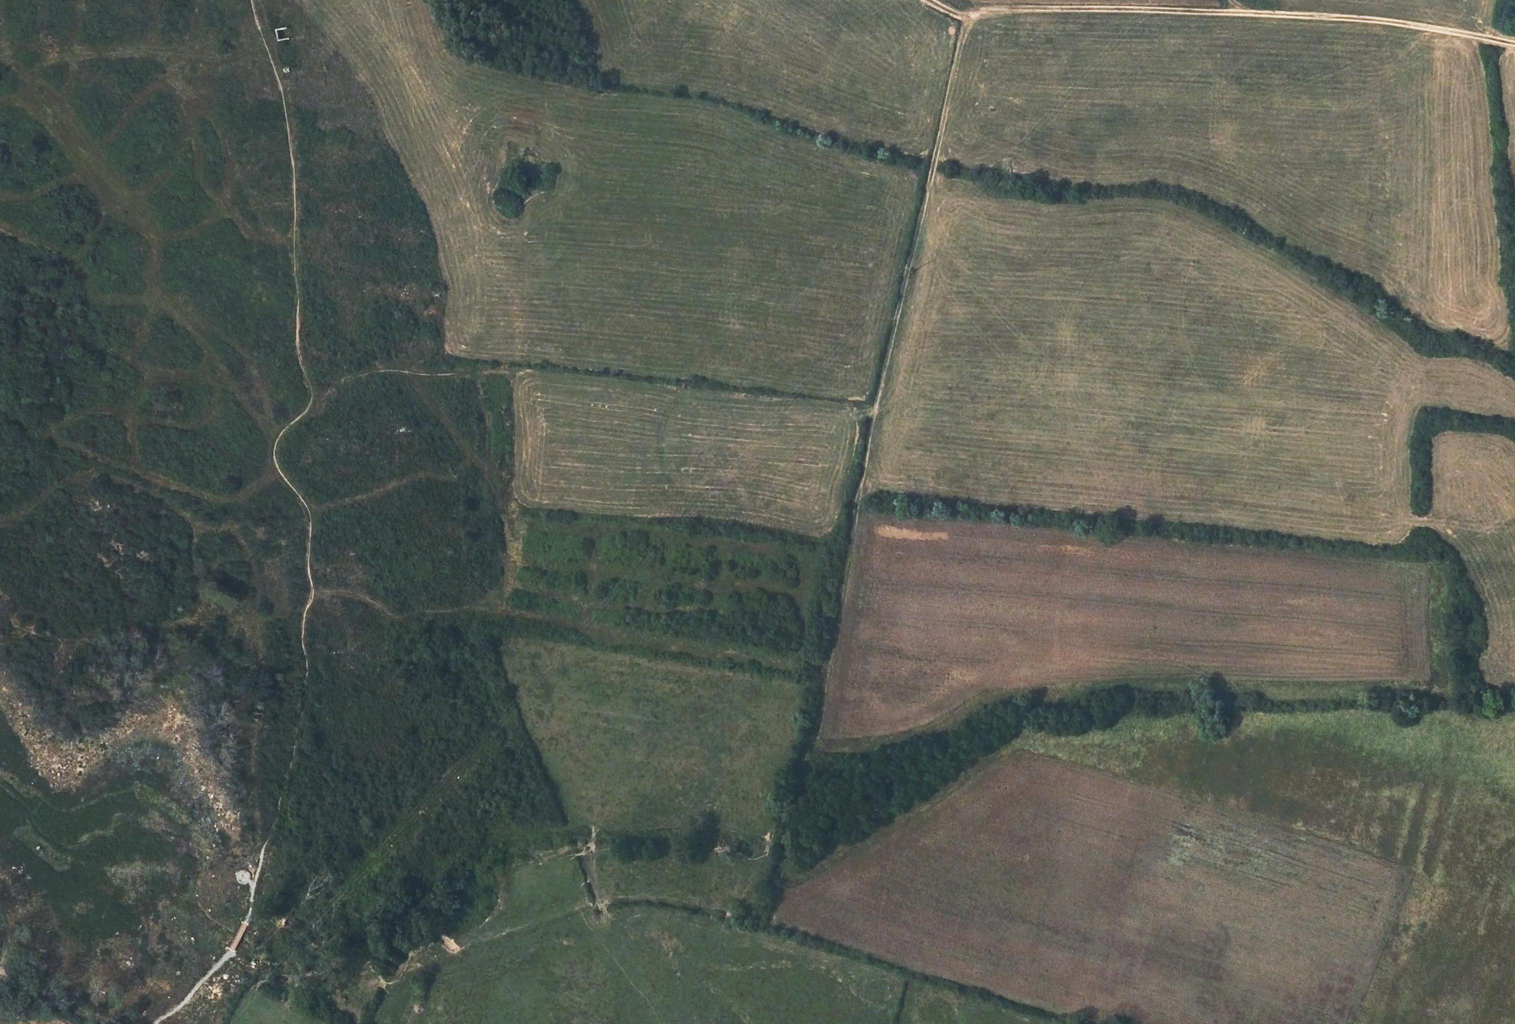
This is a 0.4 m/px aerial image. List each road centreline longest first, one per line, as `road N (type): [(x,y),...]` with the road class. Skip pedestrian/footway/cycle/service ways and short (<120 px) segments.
road 1 (track): [(1514,45),(1381,19),(1171,7),(983,9),(965,29),(782,856),(796,891)]
road 2 (track): [(252,0),(285,116)]

